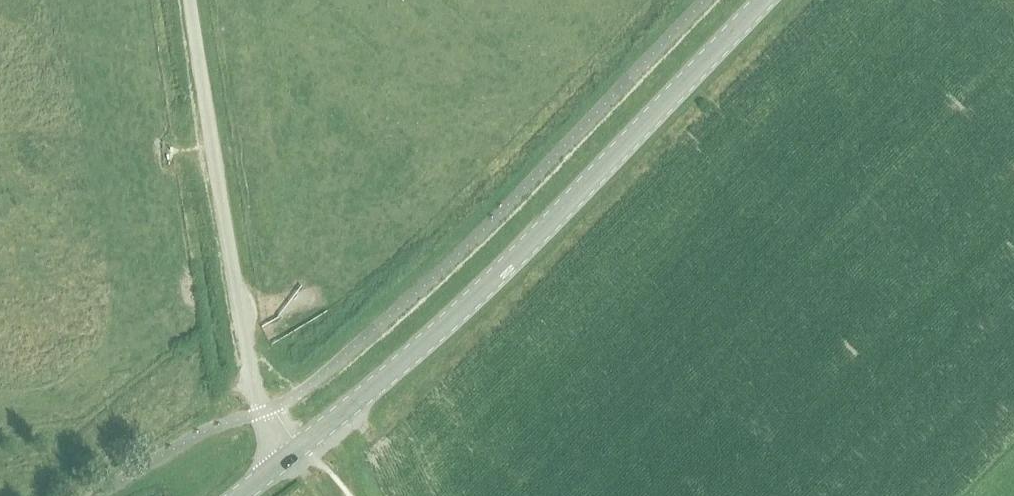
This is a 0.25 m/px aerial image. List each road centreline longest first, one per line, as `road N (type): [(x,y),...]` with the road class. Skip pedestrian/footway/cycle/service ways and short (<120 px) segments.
road 1 (secondary): [(290,452),(440,329),(766,0)]
road 2 (unclassified): [(290,452),(260,415),(189,0)]

